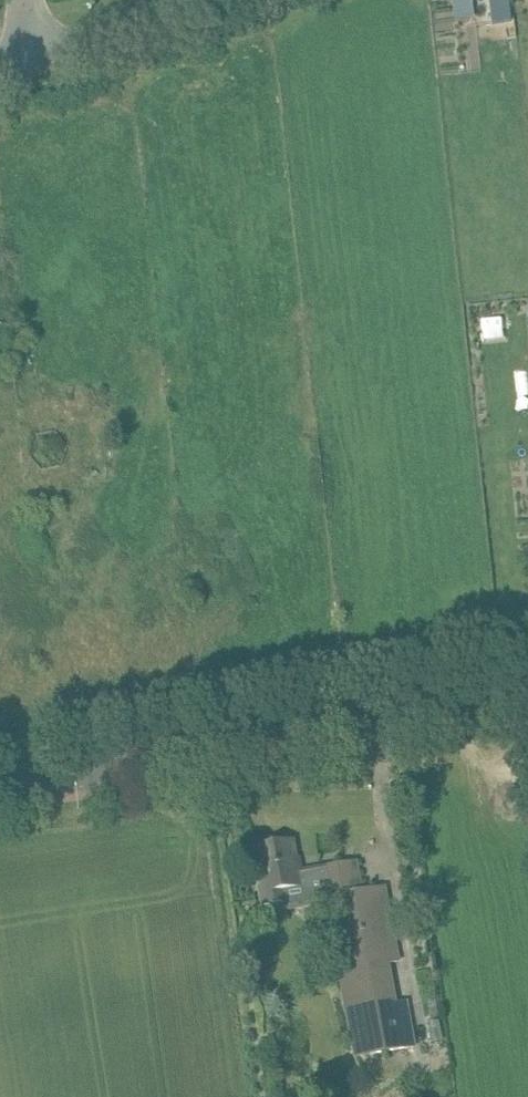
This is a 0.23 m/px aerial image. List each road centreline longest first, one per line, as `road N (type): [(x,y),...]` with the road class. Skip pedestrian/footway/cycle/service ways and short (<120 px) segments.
road 1 (secondary): [(0,790),(527,690)]
road 2 (unclassified): [(24,71),(225,0)]

